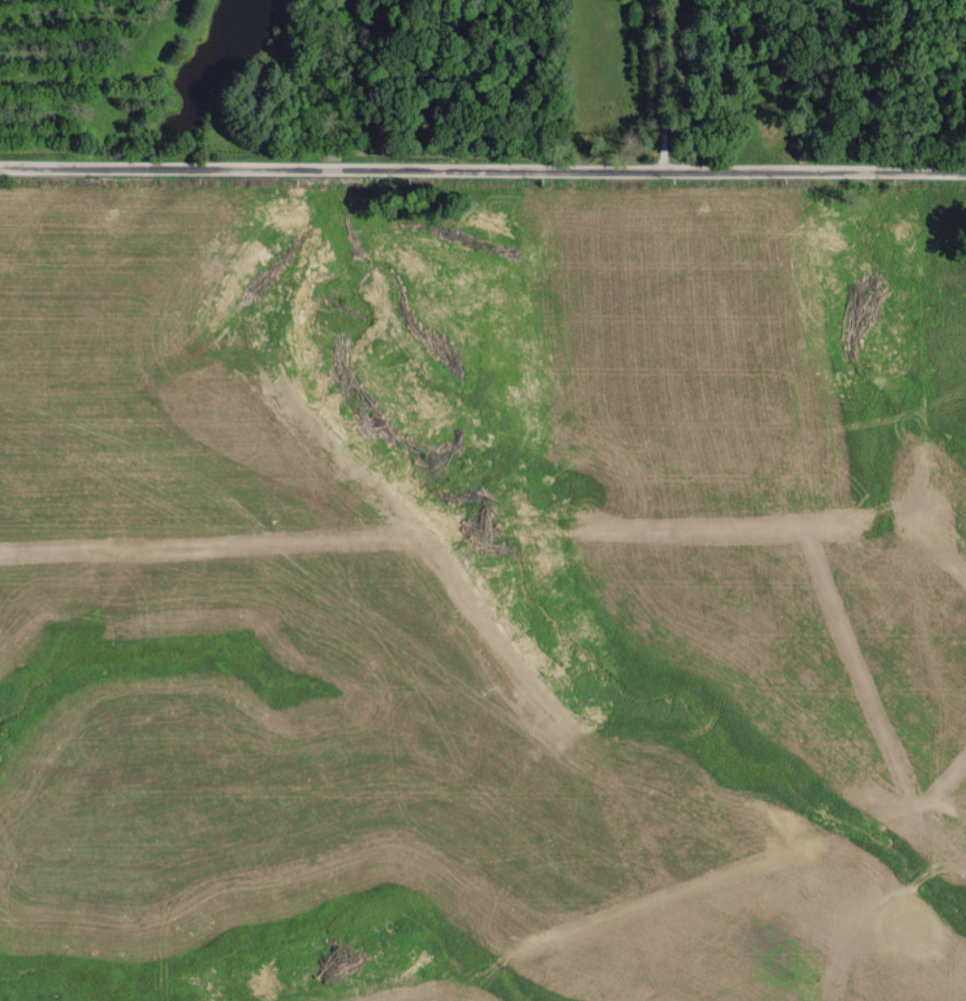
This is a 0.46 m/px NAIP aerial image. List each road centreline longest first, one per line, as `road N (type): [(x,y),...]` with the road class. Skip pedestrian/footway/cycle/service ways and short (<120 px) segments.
road 1 (residential): [(965,172),(0,166)]

